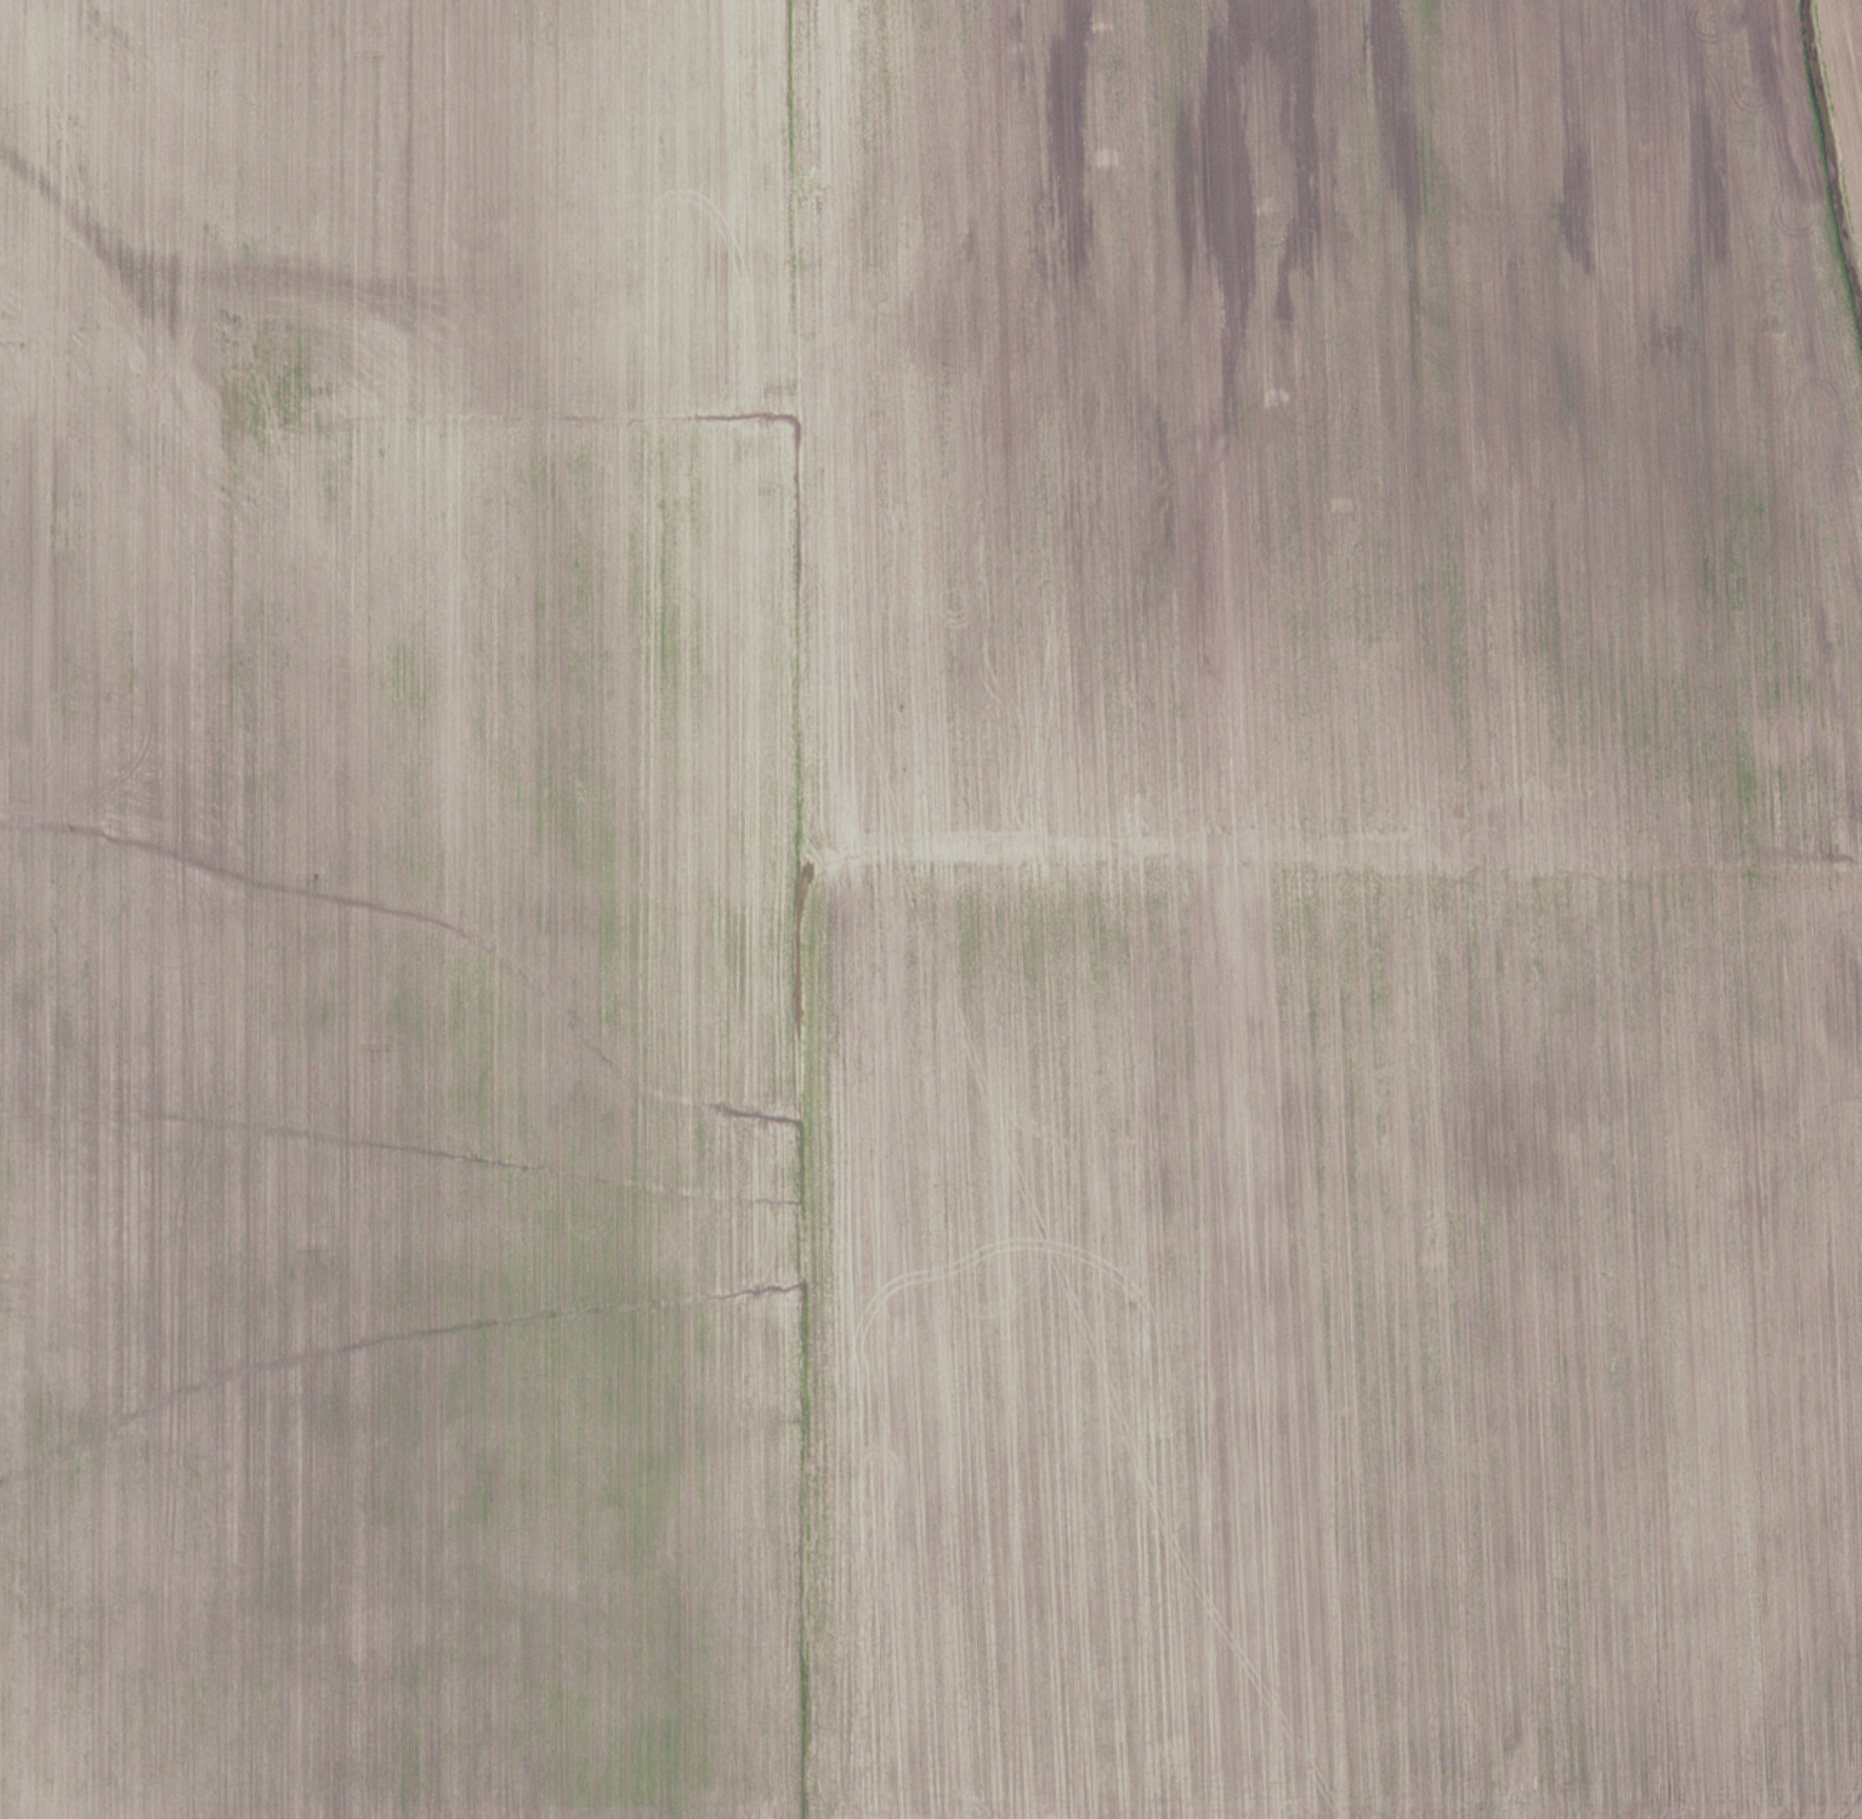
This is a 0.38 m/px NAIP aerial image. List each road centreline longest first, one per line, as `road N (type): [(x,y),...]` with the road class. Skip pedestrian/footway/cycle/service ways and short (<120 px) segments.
road 1 (track): [(1801,0),(1861,330)]

